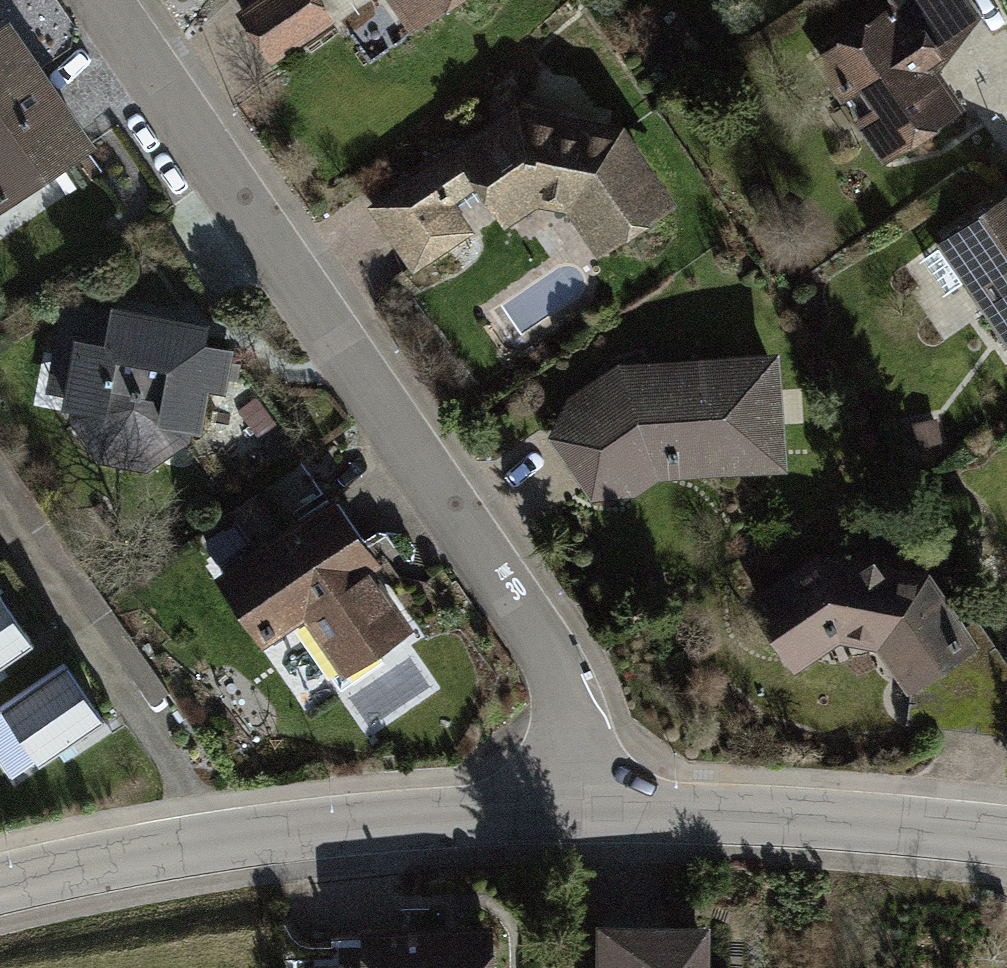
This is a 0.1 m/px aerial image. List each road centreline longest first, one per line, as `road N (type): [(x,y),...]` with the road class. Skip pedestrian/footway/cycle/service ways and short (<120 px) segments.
road 1 (residential): [(574,805),(574,739),(554,662),(104,0)]
road 2 (residential): [(574,805),(149,851),(0,884)]
road 3 (residential): [(1006,830),(693,806),(574,805)]

